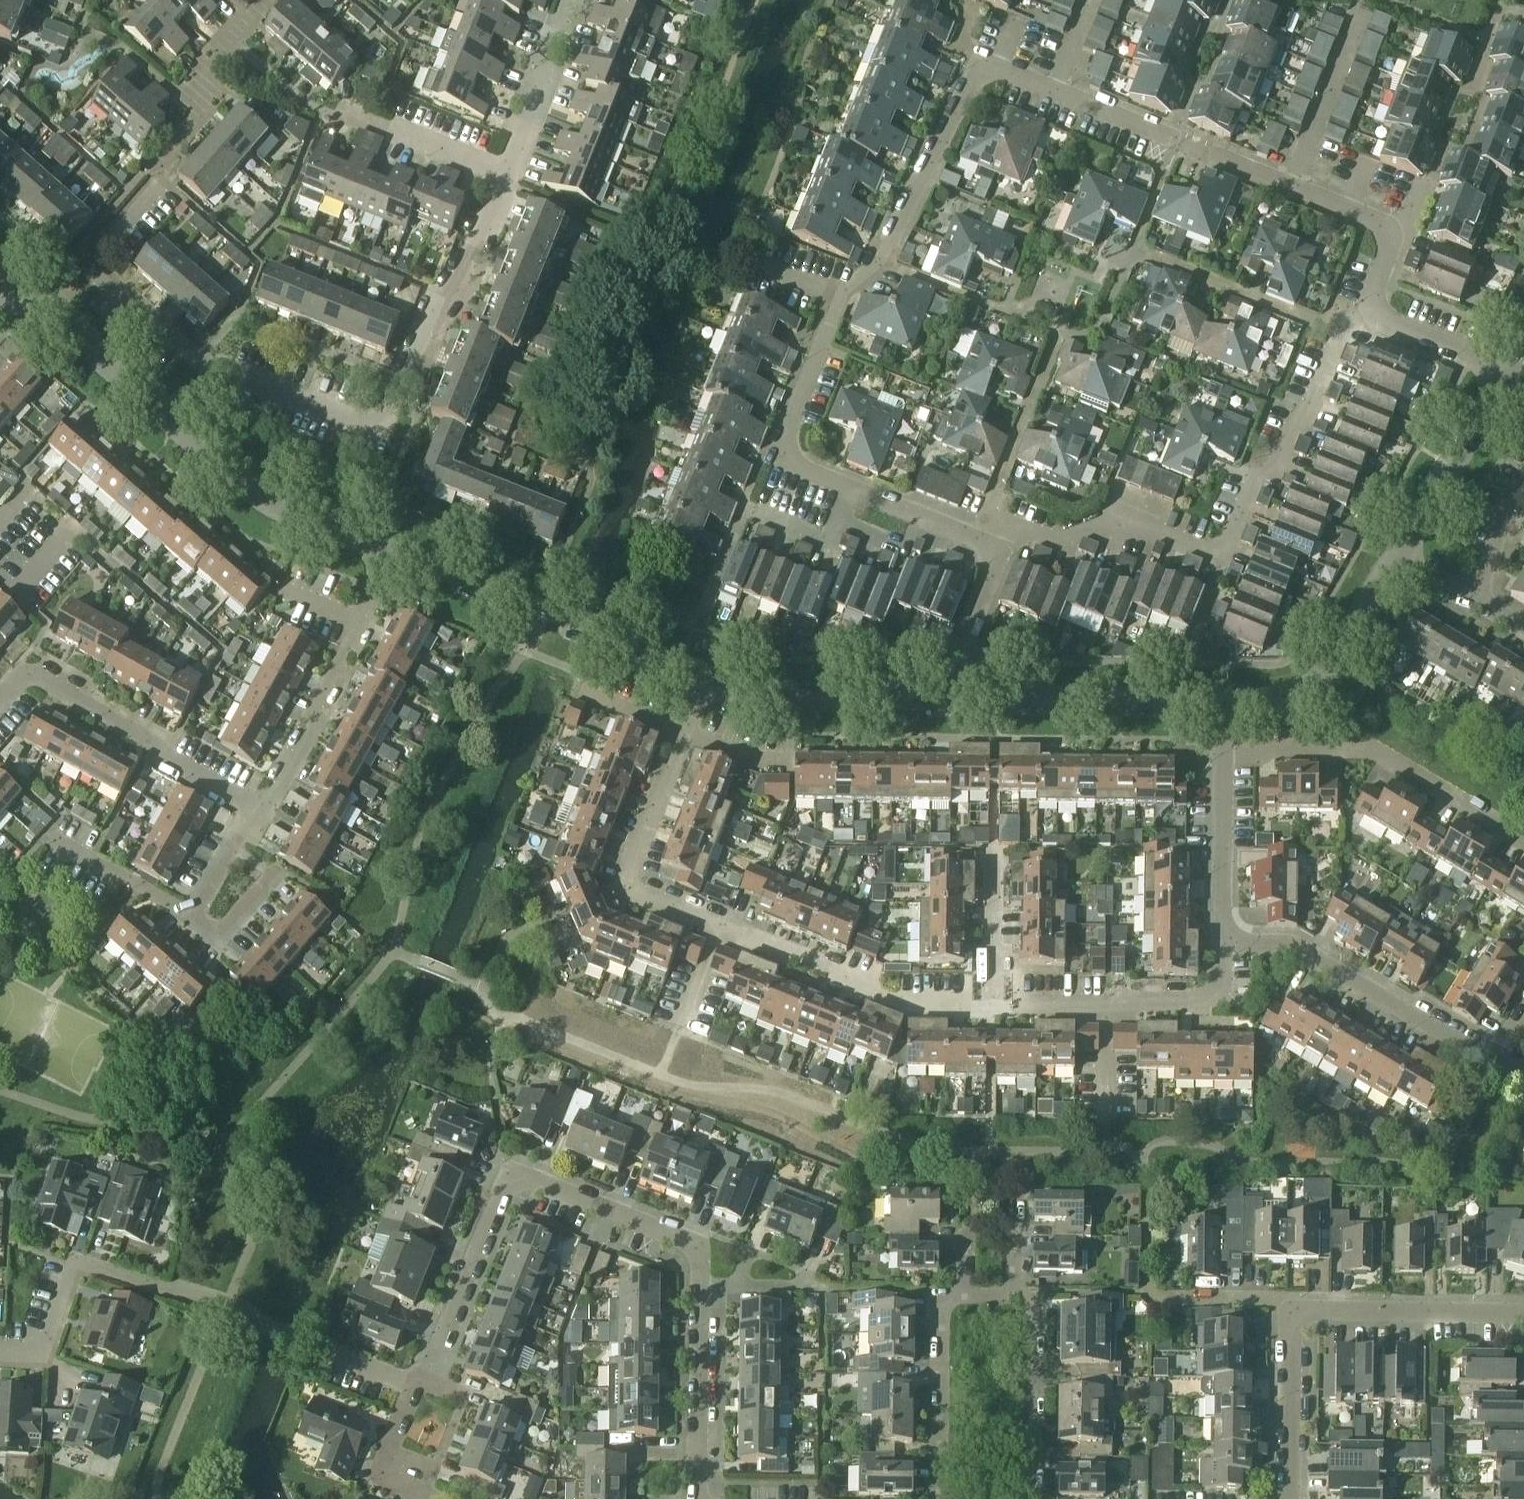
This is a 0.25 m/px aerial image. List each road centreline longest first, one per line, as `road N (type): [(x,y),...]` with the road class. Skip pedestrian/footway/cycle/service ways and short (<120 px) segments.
road 1 (residential): [(697,1498),(701,1247),(508,1173),(437,1350)]
road 2 (residential): [(1343,329),(1289,453),(1250,483),(1215,558),(1109,519),(1072,546),(1021,529),(995,546)]
road 3 (residential): [(934,1498),(940,1301),(960,1294),(1032,1299),(1032,1498)]
road 4 (residential): [(976,539),(781,460),(841,293),(872,260)]
road 5 (residential): [(0,1342),(40,1355),(73,1262),(164,1291),(227,1300),(319,1347)]
road 6 (residential): [(88,269),(203,126),(201,71),(265,0)]
road 7 (residential): [(1523,1071),(1474,1052),(1290,942),(1223,938)]
road 8 (residential): [(1523,842),(1371,750),(1275,749),(1225,758)]
road 9 (residential): [(264,814),(27,669),(0,701)]
road 10 (residential): [(872,260),(981,58),(1056,88)]
road 11 (residential): [(718,927),(895,1001),(993,1005)]
road 12 (residential): [(684,733),(623,887),(718,927)]
road 13 (unclassified): [(962,701),(1228,703)]
road 14 (residential): [(391,403),(434,308),(478,258),(508,172)]
road 15 (unclassified): [(386,552),(256,500),(167,420)]
road 16 (unclassified): [(707,678),(770,698),(962,701)]
road 17 (residential): [(1291,1310),(1523,1317)]
road 18 (unclassified): [(1228,703),(1279,702),(1326,677),(1393,571)]
road 19 (unclassified): [(1393,571),(1504,373)]
road 20 (residential): [(1343,329),(1136,251)]
road 21 (residential): [(1058,334),(976,539)]
road 22 (residential): [(264,814),(360,622)]
road 23 (unclassified): [(167,420),(10,278)]
road 24 (residential): [(213,371),(375,431),(391,403)]
road 25 (unclassified): [(577,623),(386,552)]
road 26 (residential): [(1058,334),(872,260)]
road 27 (residential): [(1290,185),(1360,6)]
road 28 (residential): [(1294,1498),(1291,1310)]
road 29 (residential): [(508,172),(570,0)]
road 30 (residential): [(1223,938),(1225,758)]
road 31 (residential): [(1109,1001),(1225,999),(1223,938)]
road 32 (residential): [(188,914),(217,939),(275,876),(232,848)]
road 33 (residential): [(508,172),(350,115)]
road 34 (residential): [(44,833),(188,914)]
road 35 (residential): [(88,269),(213,371)]
road 36 (residential): [(962,701),(965,630),(995,546)]
road 37 (residential): [(993,1005),(995,846)]
road 38 (residential): [(420,1386),(381,1475),(438,1498)]
road 39 (residential): [(1367,308),(1504,373)]
road 40 (unclassified): [(577,623),(707,678)]
road 41 (residential): [(1291,1310),(1152,1298)]
road 42 (residential): [(1136,251),(1102,332),(1058,334)]
road 43 (residential): [(1056,88),(1178,138)]
road 44 (residential): [(1523,481),(1475,600)]
road 45 (residential): [(1178,138),(1290,185)]
road 46 (residential): [(1178,138),(1136,251)]

